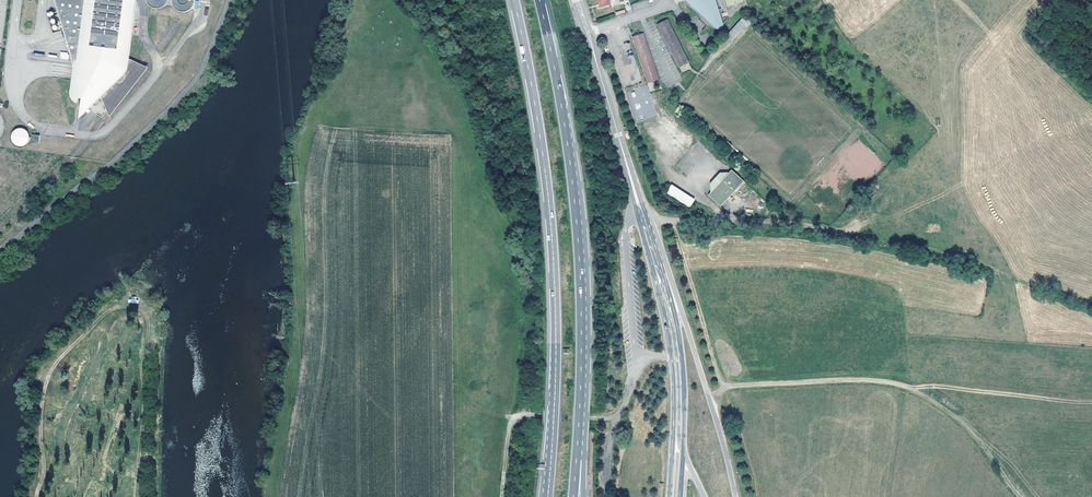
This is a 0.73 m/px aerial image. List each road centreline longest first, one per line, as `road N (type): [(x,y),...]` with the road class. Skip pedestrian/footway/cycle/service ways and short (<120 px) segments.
road 1 (motorway): [(514,0),(553,244),(556,345),(546,496)]
road 2 (motorway): [(577,459),(579,247),(539,0)]
road 3 (track): [(710,397),(730,387),(895,383),(972,433),(1022,496)]
road 4 (secondary): [(735,496),(684,319),(643,219)]
road 5 (track): [(637,353),(629,395),(614,416),(515,418),(501,496)]
road 6 (track): [(129,306),(104,317),(60,361),(45,395),(52,460),(41,496)]
road 7 (secondary): [(678,437),(677,357),(643,219)]
road 8 (track): [(129,306),(145,318),(148,335),(135,496)]
road 9 (track): [(895,383),(1091,400)]
road 10 (secondary): [(643,219),(587,34)]
road 11 (track): [(721,388),(673,223)]

